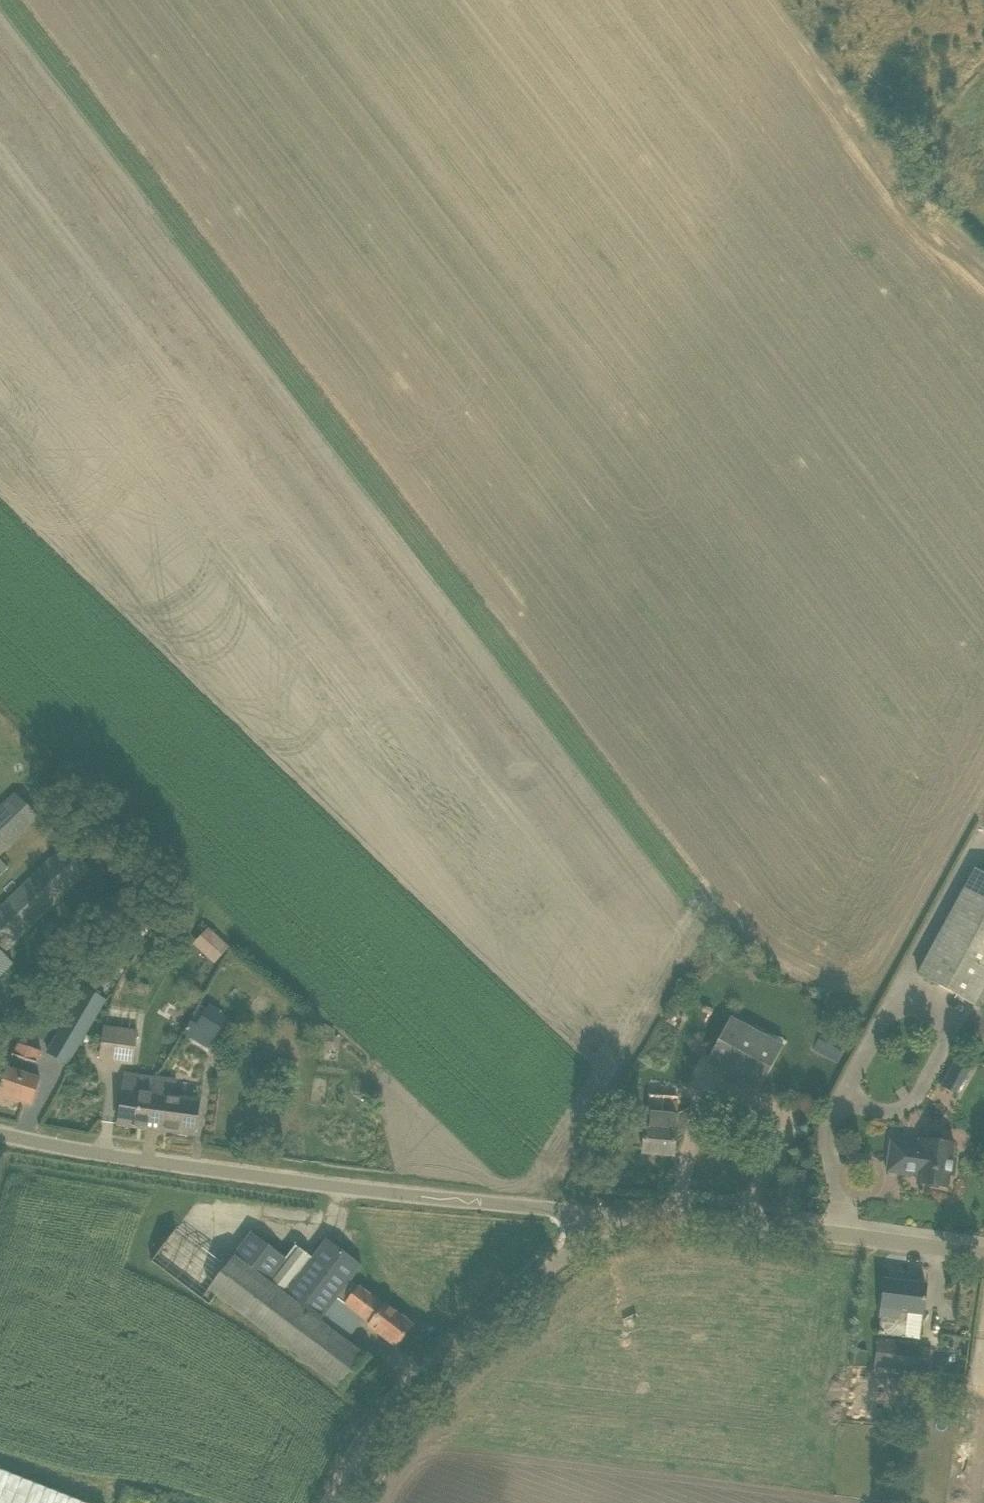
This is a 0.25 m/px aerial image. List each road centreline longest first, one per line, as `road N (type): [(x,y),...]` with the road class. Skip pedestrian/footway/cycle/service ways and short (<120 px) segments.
road 1 (unclassified): [(611,1231),(102,1157),(0,1134)]
road 2 (unclassified): [(343,1502),(358,1474),(457,1371),(611,1231)]
road 3 (unclassified): [(983,1251),(713,1215),(611,1231)]

